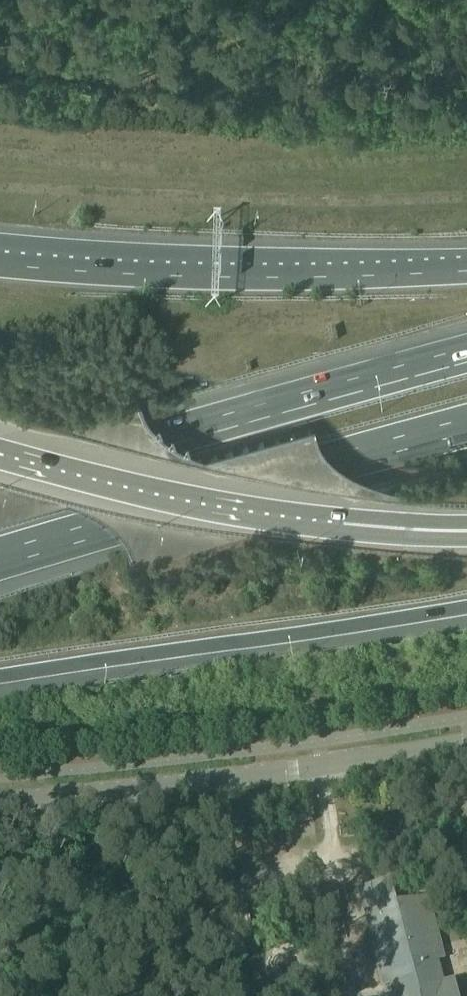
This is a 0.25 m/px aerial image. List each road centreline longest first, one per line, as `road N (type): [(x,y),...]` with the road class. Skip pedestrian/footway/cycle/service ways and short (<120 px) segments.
road 1 (motorway): [(0,561),(466,427)]
road 2 (motorway): [(466,354),(0,485)]
road 3 (motorway): [(0,680),(466,609)]
road 4 (tertiary): [(0,806),(331,774),(466,746)]
road 5 (primary): [(466,271),(272,279),(0,265)]
road 6 (motorway): [(0,448),(229,502),(351,517)]

